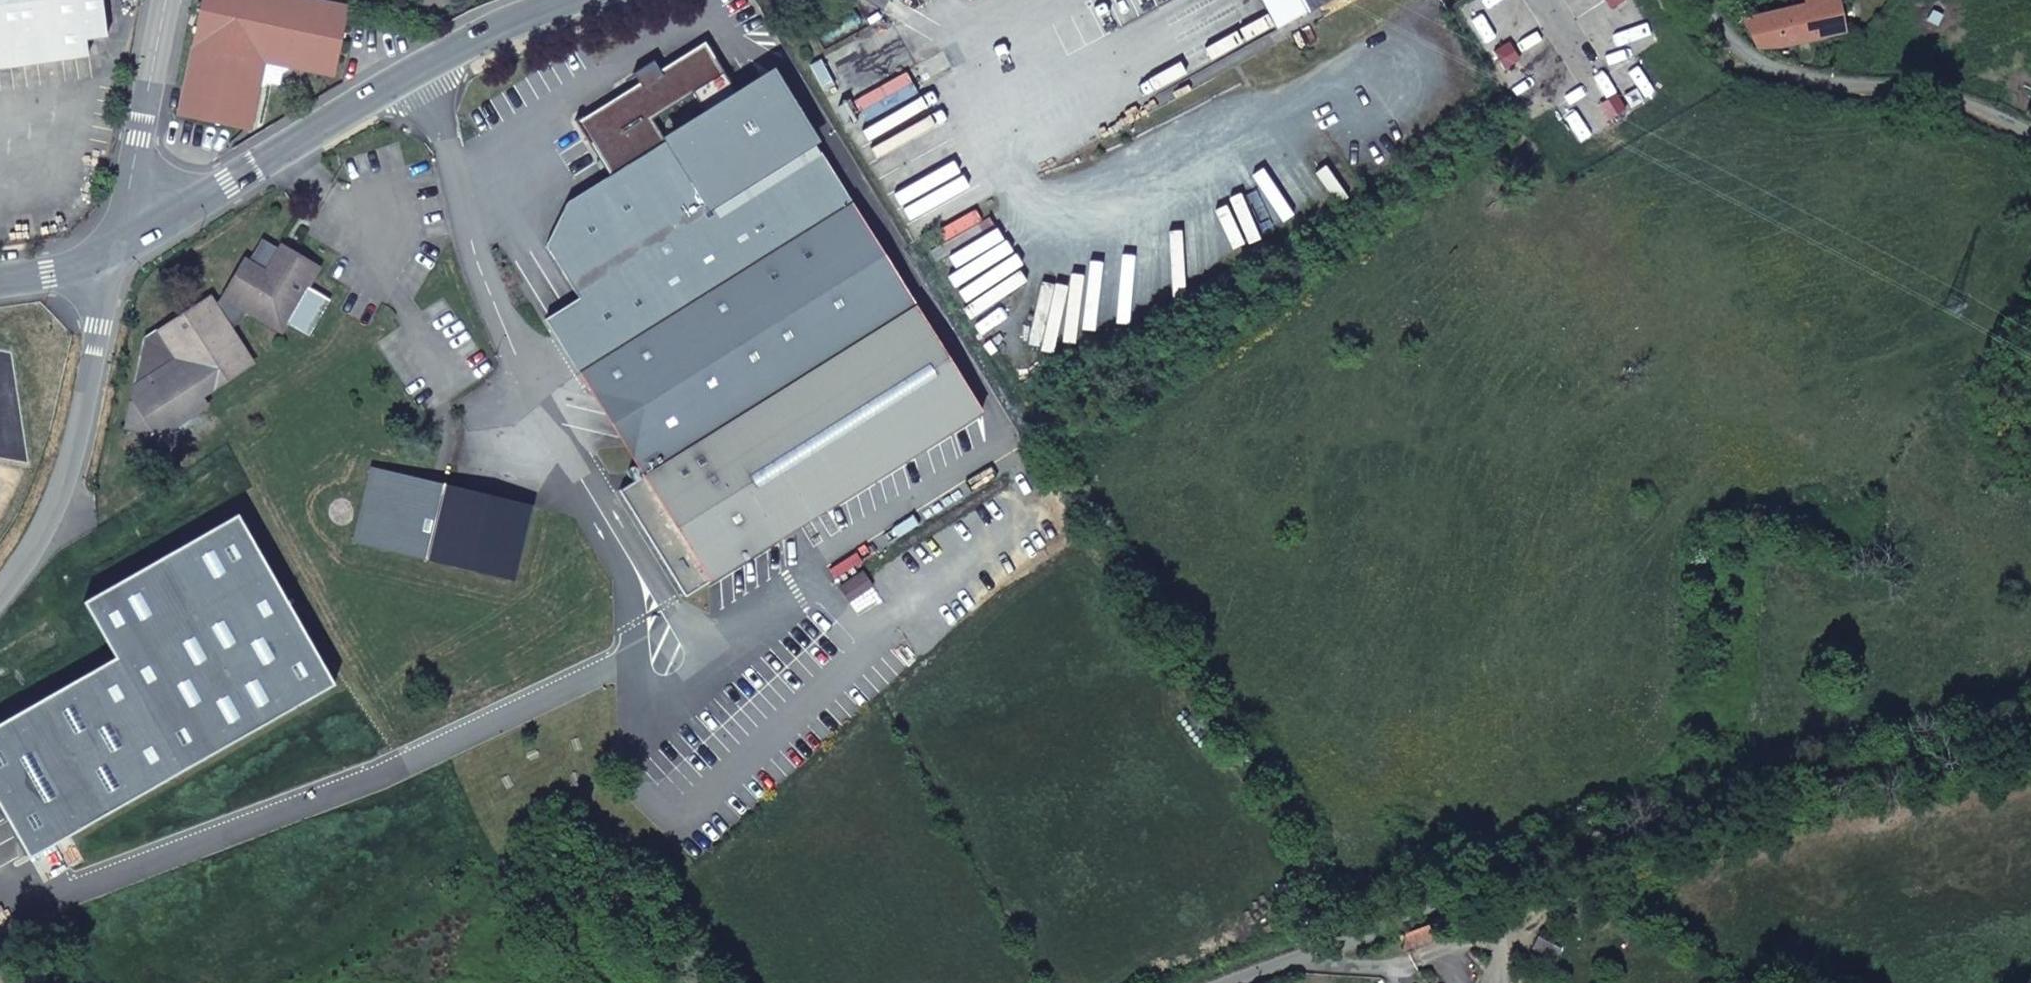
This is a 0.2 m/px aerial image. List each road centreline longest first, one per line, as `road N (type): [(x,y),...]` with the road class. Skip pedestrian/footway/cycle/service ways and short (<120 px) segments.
road 1 (unclassified): [(1234,982),(1391,914),(1663,822),(2030,743)]
road 2 (residential): [(113,259),(427,64),(575,0)]
road 3 (track): [(1699,0),(1762,64),(1946,101),(2030,131)]
road 4 (residential): [(0,584),(45,530),(113,259)]
road 5 (residential): [(113,259),(163,0)]

